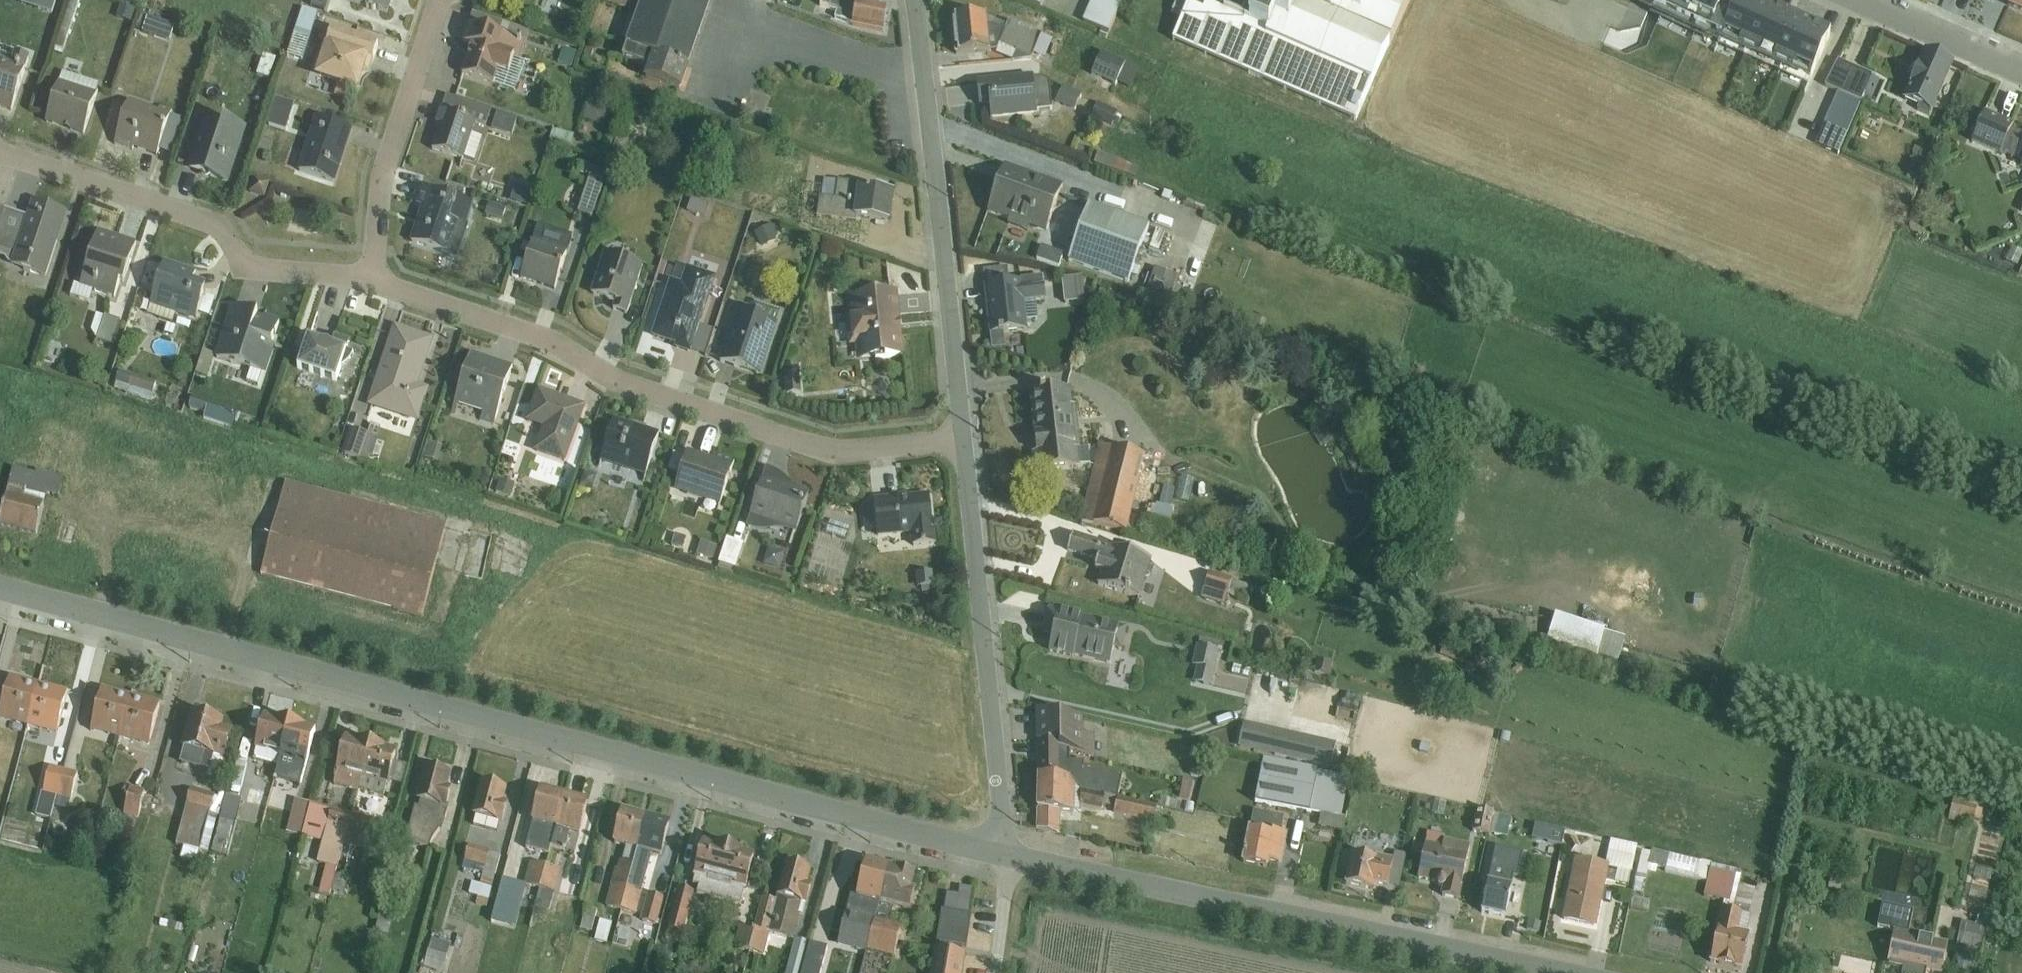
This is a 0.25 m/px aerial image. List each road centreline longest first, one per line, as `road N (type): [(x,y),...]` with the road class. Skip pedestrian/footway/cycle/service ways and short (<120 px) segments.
road 1 (residential): [(1005,856),(0,587)]
road 2 (residential): [(964,441),(835,449),(606,373),(556,341),(373,271)]
road 3 (residential): [(1541,972),(1005,856)]
road 4 (residential): [(915,0),(964,441)]
road 5 (residential): [(964,441),(1005,856)]
road 6 (residential): [(373,271),(250,265),(214,222),(0,153)]
road 7 (residential): [(373,271),(371,218),(438,0)]
road 8 (residential): [(2021,69),(1865,0)]

